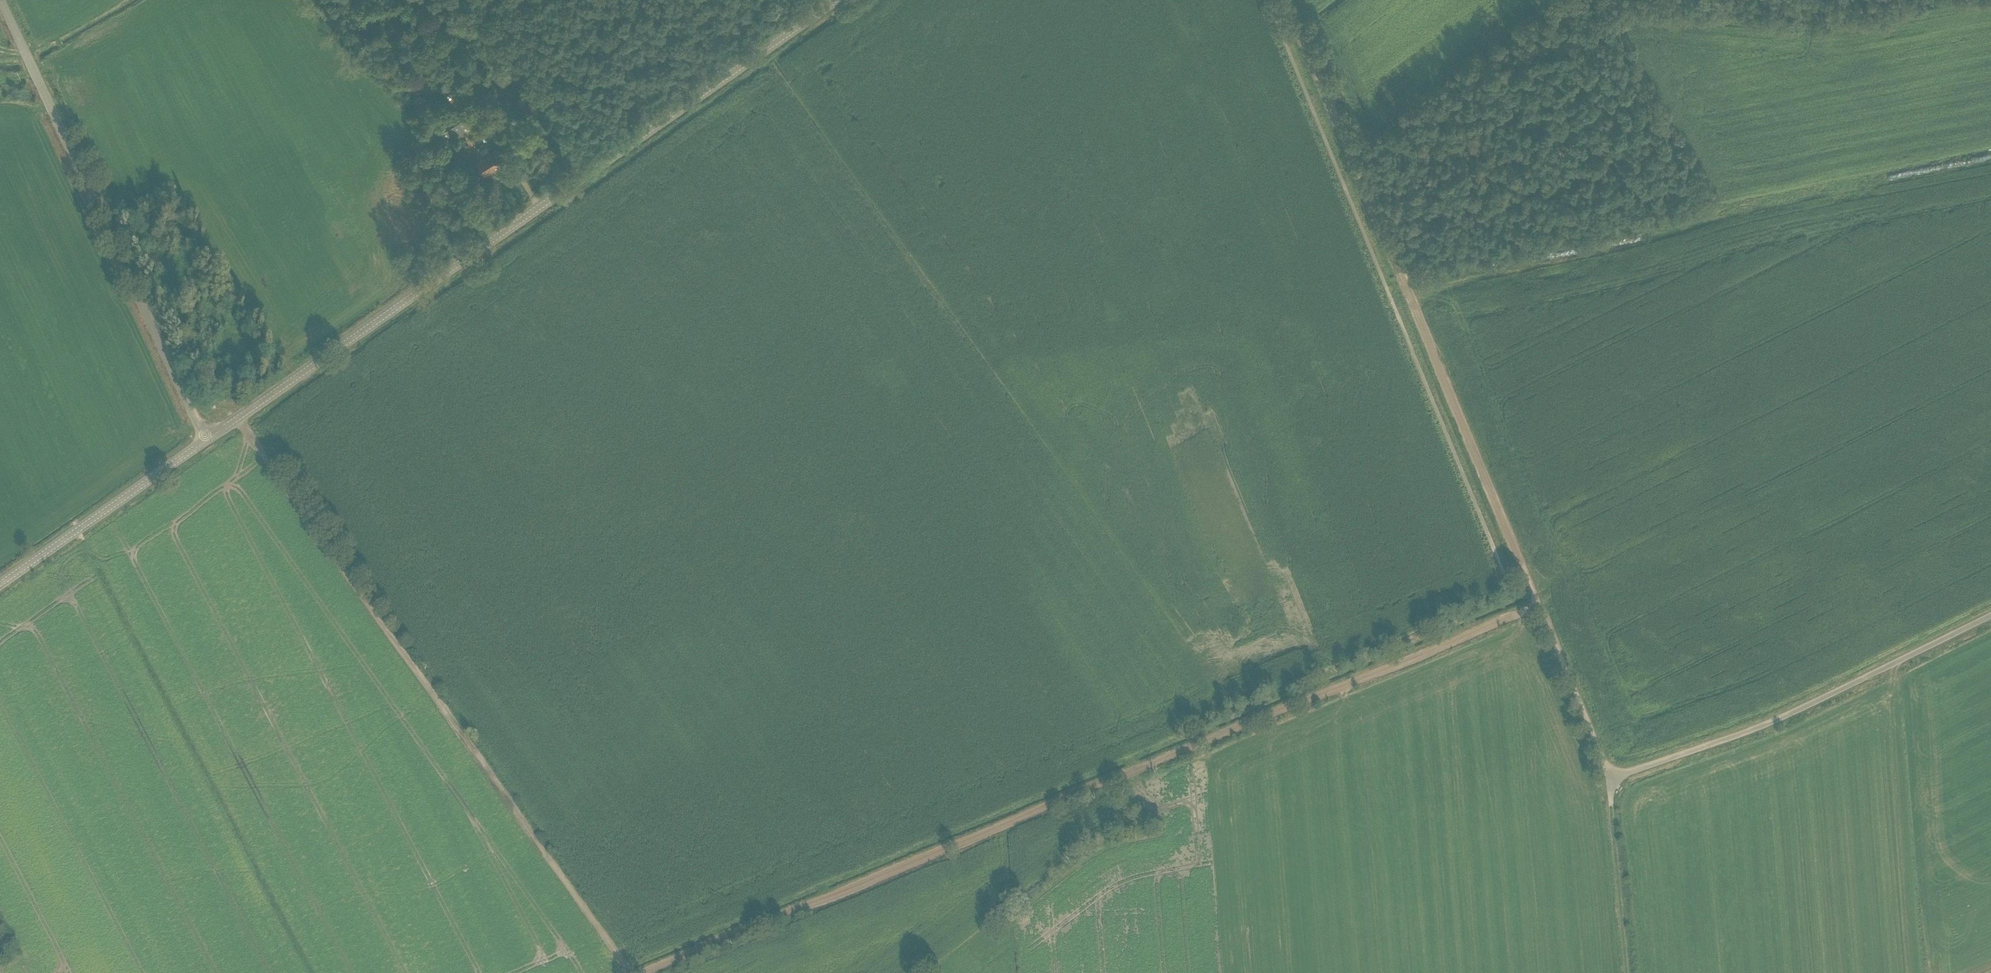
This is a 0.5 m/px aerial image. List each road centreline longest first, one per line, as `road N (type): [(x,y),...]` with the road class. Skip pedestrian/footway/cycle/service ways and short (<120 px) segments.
road 1 (track): [(1538,605),(645,972)]
road 2 (tertiary): [(208,439),(836,0)]
road 3 (track): [(238,418),(628,972)]
road 4 (track): [(1287,0),(1529,582)]
road 5 (unclassified): [(1529,582),(1611,777),(1779,719),(1990,614)]
road 6 (unclassified): [(208,439),(1,0)]
road 7 (tertiary): [(0,584),(208,439)]
road 8 (track): [(1611,777),(1627,972)]

